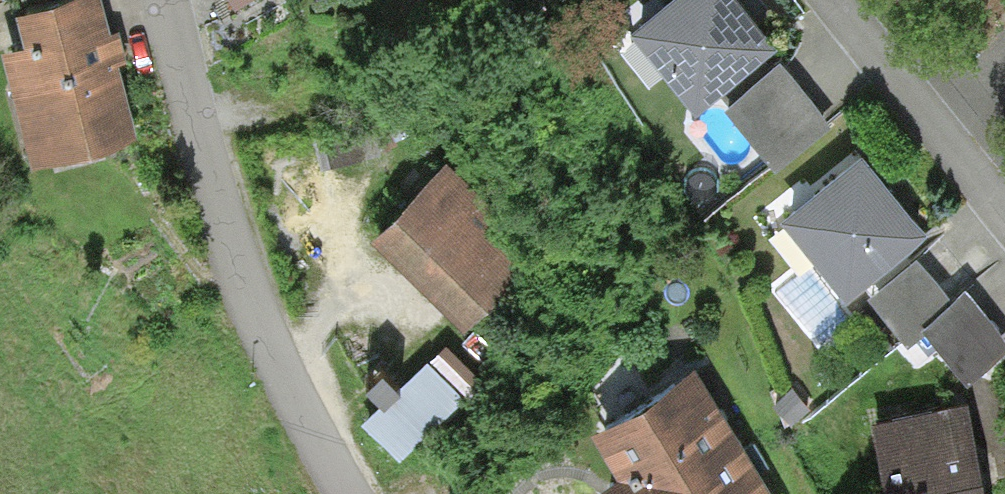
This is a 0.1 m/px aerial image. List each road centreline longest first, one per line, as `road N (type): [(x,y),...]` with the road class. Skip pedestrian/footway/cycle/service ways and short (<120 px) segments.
road 1 (residential): [(338,493),(292,426),(240,288),(165,0)]
road 2 (residential): [(830,0),(1004,209)]

